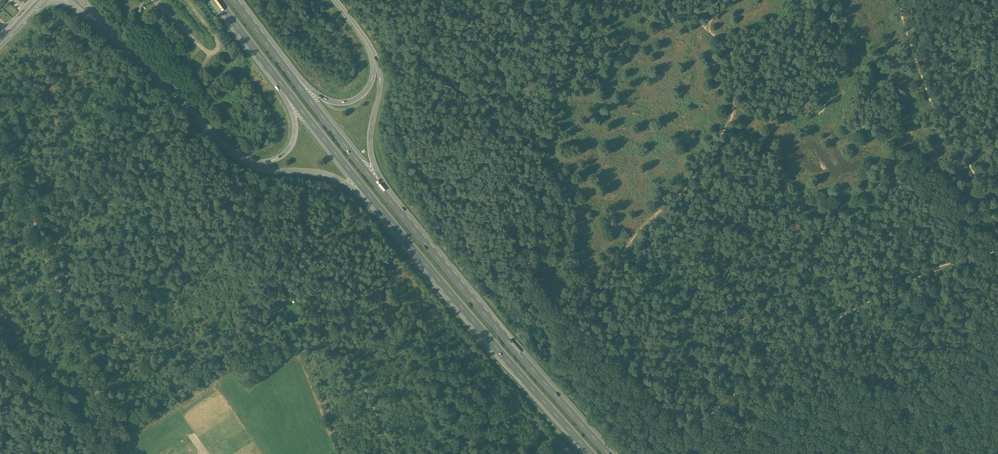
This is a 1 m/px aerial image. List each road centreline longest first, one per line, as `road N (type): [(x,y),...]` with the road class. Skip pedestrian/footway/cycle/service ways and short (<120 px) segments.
road 1 (track): [(674,418),(700,421),(797,340),(864,304),(997,251)]
road 2 (motorway): [(609,453),(381,192)]
road 3 (unclassified): [(120,453),(0,132)]
road 4 (motorway): [(368,194),(589,453)]
road 5 (track): [(710,32),(732,57),(734,110),(688,185),(653,216),(602,287)]
road 6 (track): [(490,199),(450,203),(481,257),(521,289),(546,291),(588,320)]
road 7 (track): [(398,39),(499,118),(515,169),(508,197),(490,199)]
road 8 (track): [(901,0),(932,105),(987,204)]
road 9 (motorway): [(248,162),(106,31)]
road 10 (track): [(602,287),(597,324),(606,358),(674,418)]
road 11 (motorway): [(381,192),(293,79)]
road 12 (motorway): [(381,192),(370,145),(376,64)]
road 13 (motorway): [(289,95),(368,194)]
road 14 (motorway): [(248,162),(326,175),(368,194)]

